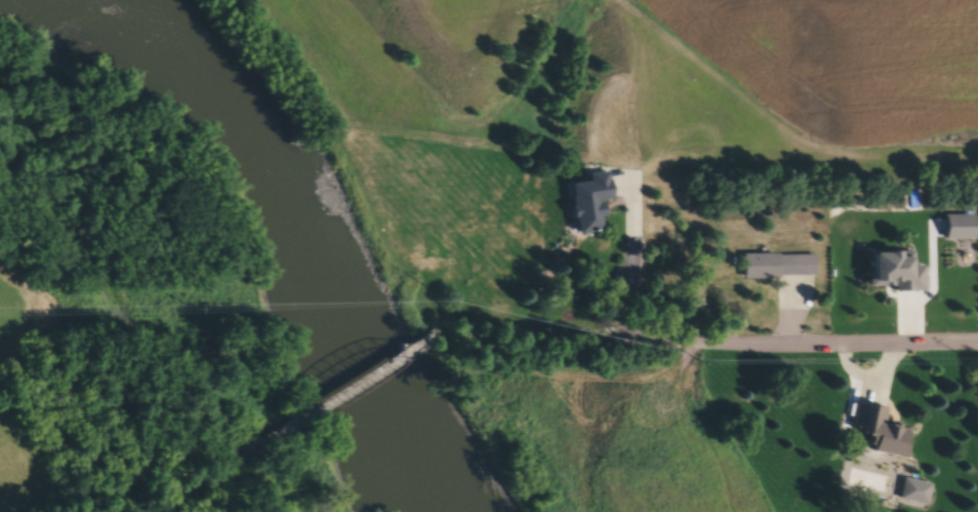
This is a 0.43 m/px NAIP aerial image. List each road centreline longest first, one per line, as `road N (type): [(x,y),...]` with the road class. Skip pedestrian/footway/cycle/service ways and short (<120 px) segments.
road 1 (residential): [(977,342),(690,345)]
road 2 (track): [(446,331),(690,345)]
road 3 (track): [(88,511),(288,428)]
road 4 (track): [(288,428),(446,331)]

